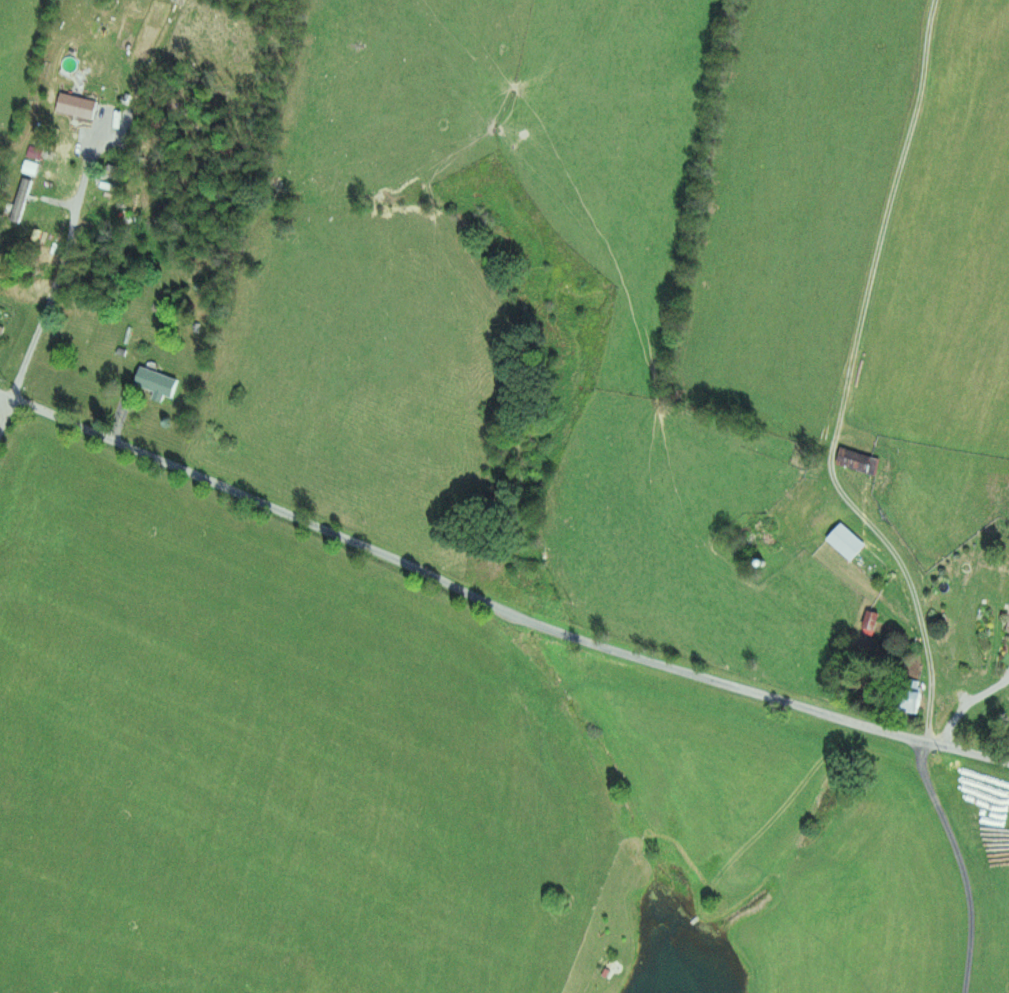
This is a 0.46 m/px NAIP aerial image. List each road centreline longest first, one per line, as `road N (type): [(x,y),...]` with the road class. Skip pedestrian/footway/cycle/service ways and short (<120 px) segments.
road 1 (residential): [(1008,761),(516,613),(0,395)]
road 2 (track): [(942,0),(834,465),(845,496),(899,558),(919,608),(932,683),(929,739)]

